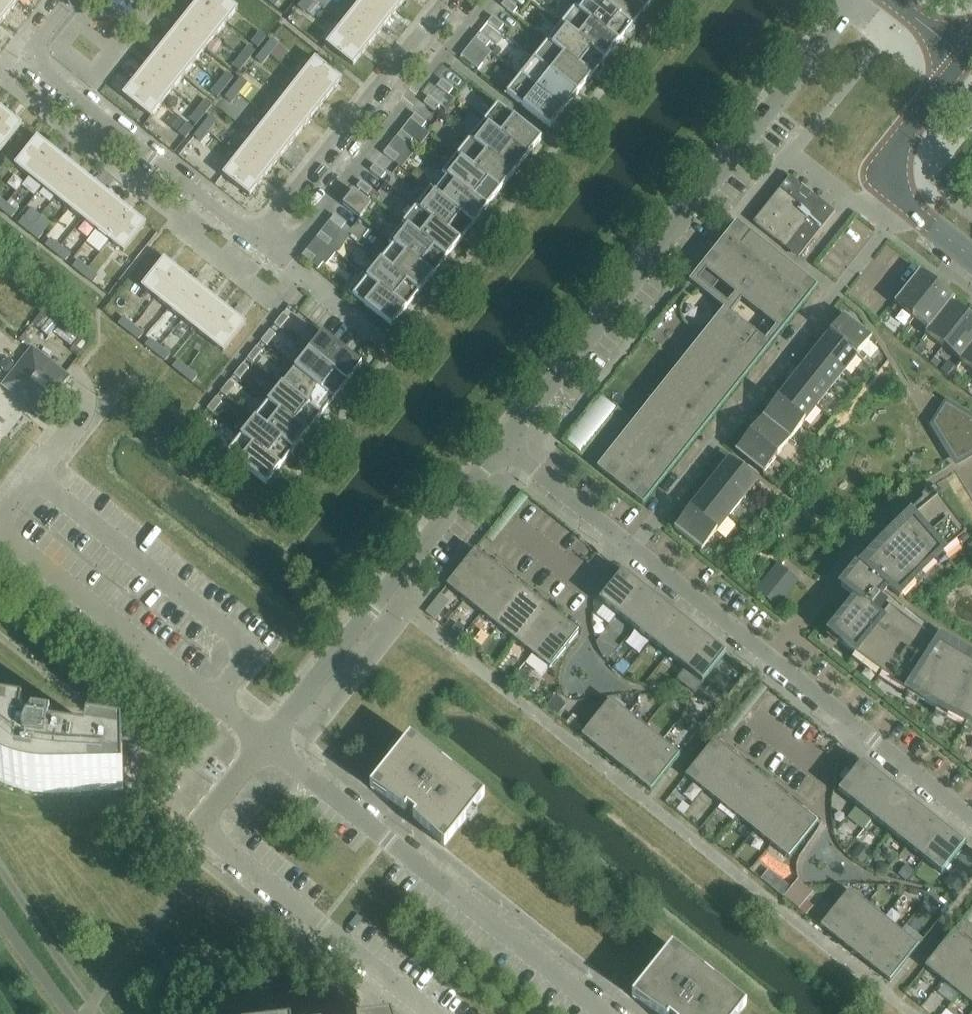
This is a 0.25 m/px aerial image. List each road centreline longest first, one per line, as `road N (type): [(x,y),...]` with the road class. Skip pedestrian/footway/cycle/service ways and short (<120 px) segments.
road 1 (residential): [(860,0),(501,446)]
road 2 (residential): [(629,548),(908,205)]
road 3 (residential): [(971,820),(629,548)]
road 4 (residential): [(603,1013),(263,743)]
road 5 (residential): [(432,1013),(197,825),(263,743)]
road 6 (residential): [(501,446),(263,743)]
road 7 (residential): [(255,240),(25,58),(71,0)]
road 8 (residential): [(282,261),(490,0)]
road 9 (residential): [(446,0),(255,240)]
road 10 (residential): [(908,205),(895,178),(898,149),(967,61)]
road 11 (residential): [(629,548),(501,446)]

